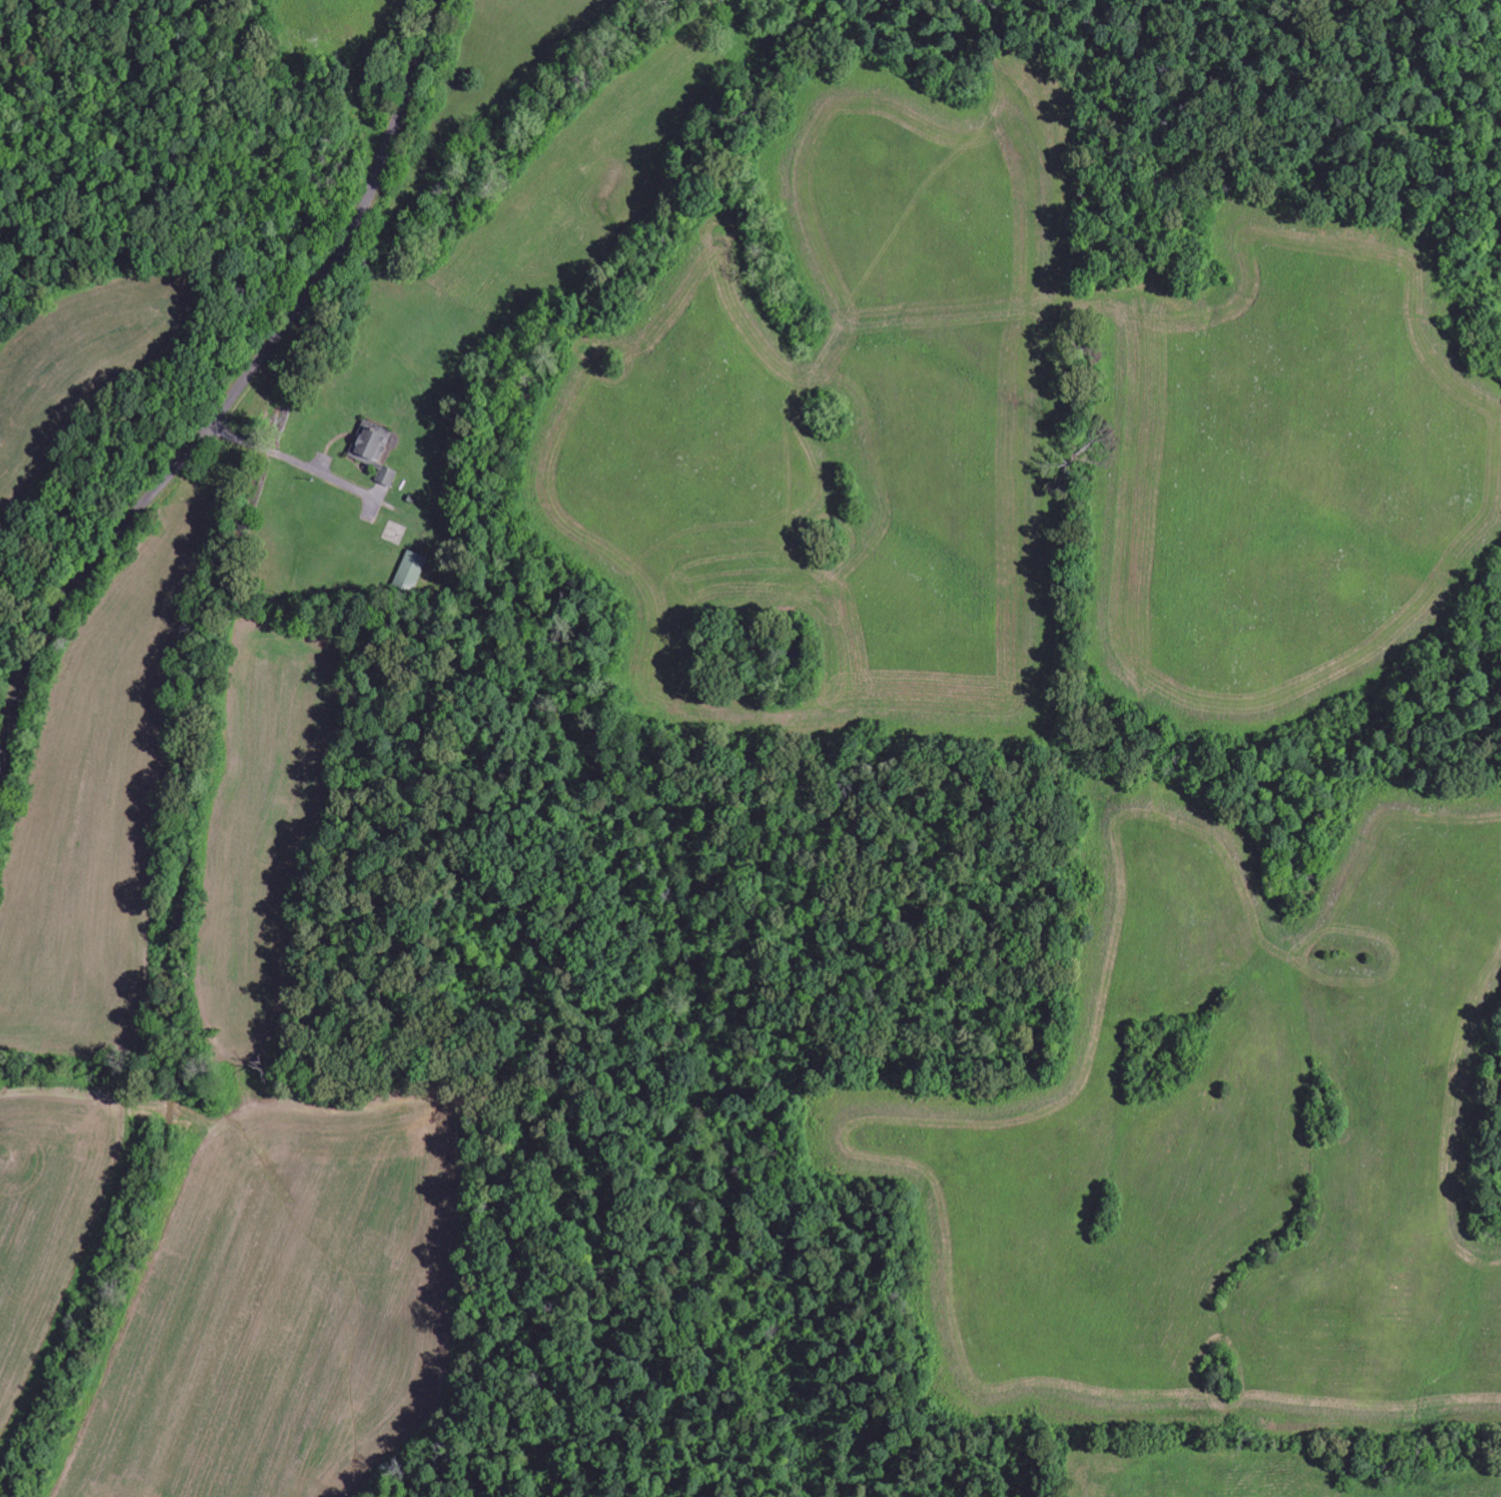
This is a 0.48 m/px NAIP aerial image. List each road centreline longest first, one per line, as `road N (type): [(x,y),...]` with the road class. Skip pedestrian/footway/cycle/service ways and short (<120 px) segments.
road 1 (residential): [(0,791),(35,660),(59,609),(244,387),(349,242),(440,0)]

